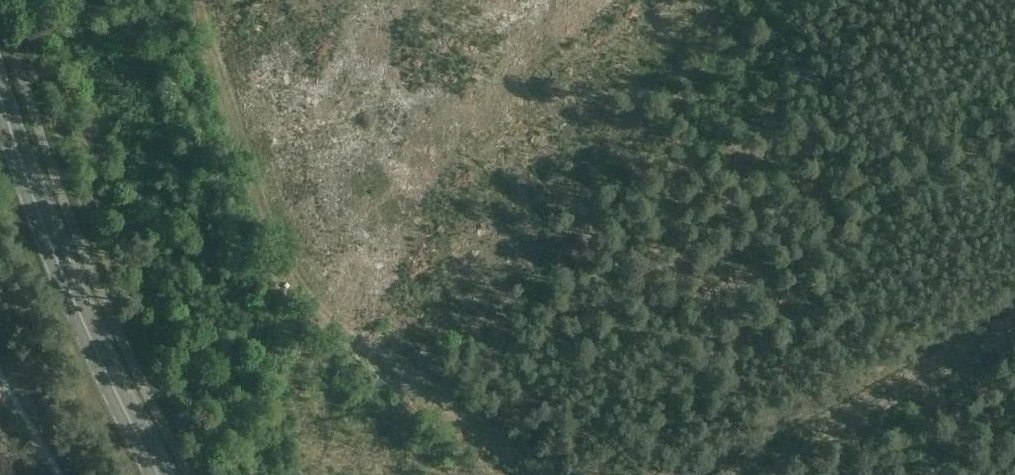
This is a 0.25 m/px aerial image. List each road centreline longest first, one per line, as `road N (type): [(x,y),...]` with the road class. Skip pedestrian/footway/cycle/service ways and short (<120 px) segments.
road 1 (track): [(192,0),(287,283),(545,474)]
road 2 (primary): [(160,474),(58,266),(0,89)]
road 3 (track): [(698,474),(1014,301)]
road 4 (track): [(757,474),(1014,333)]

